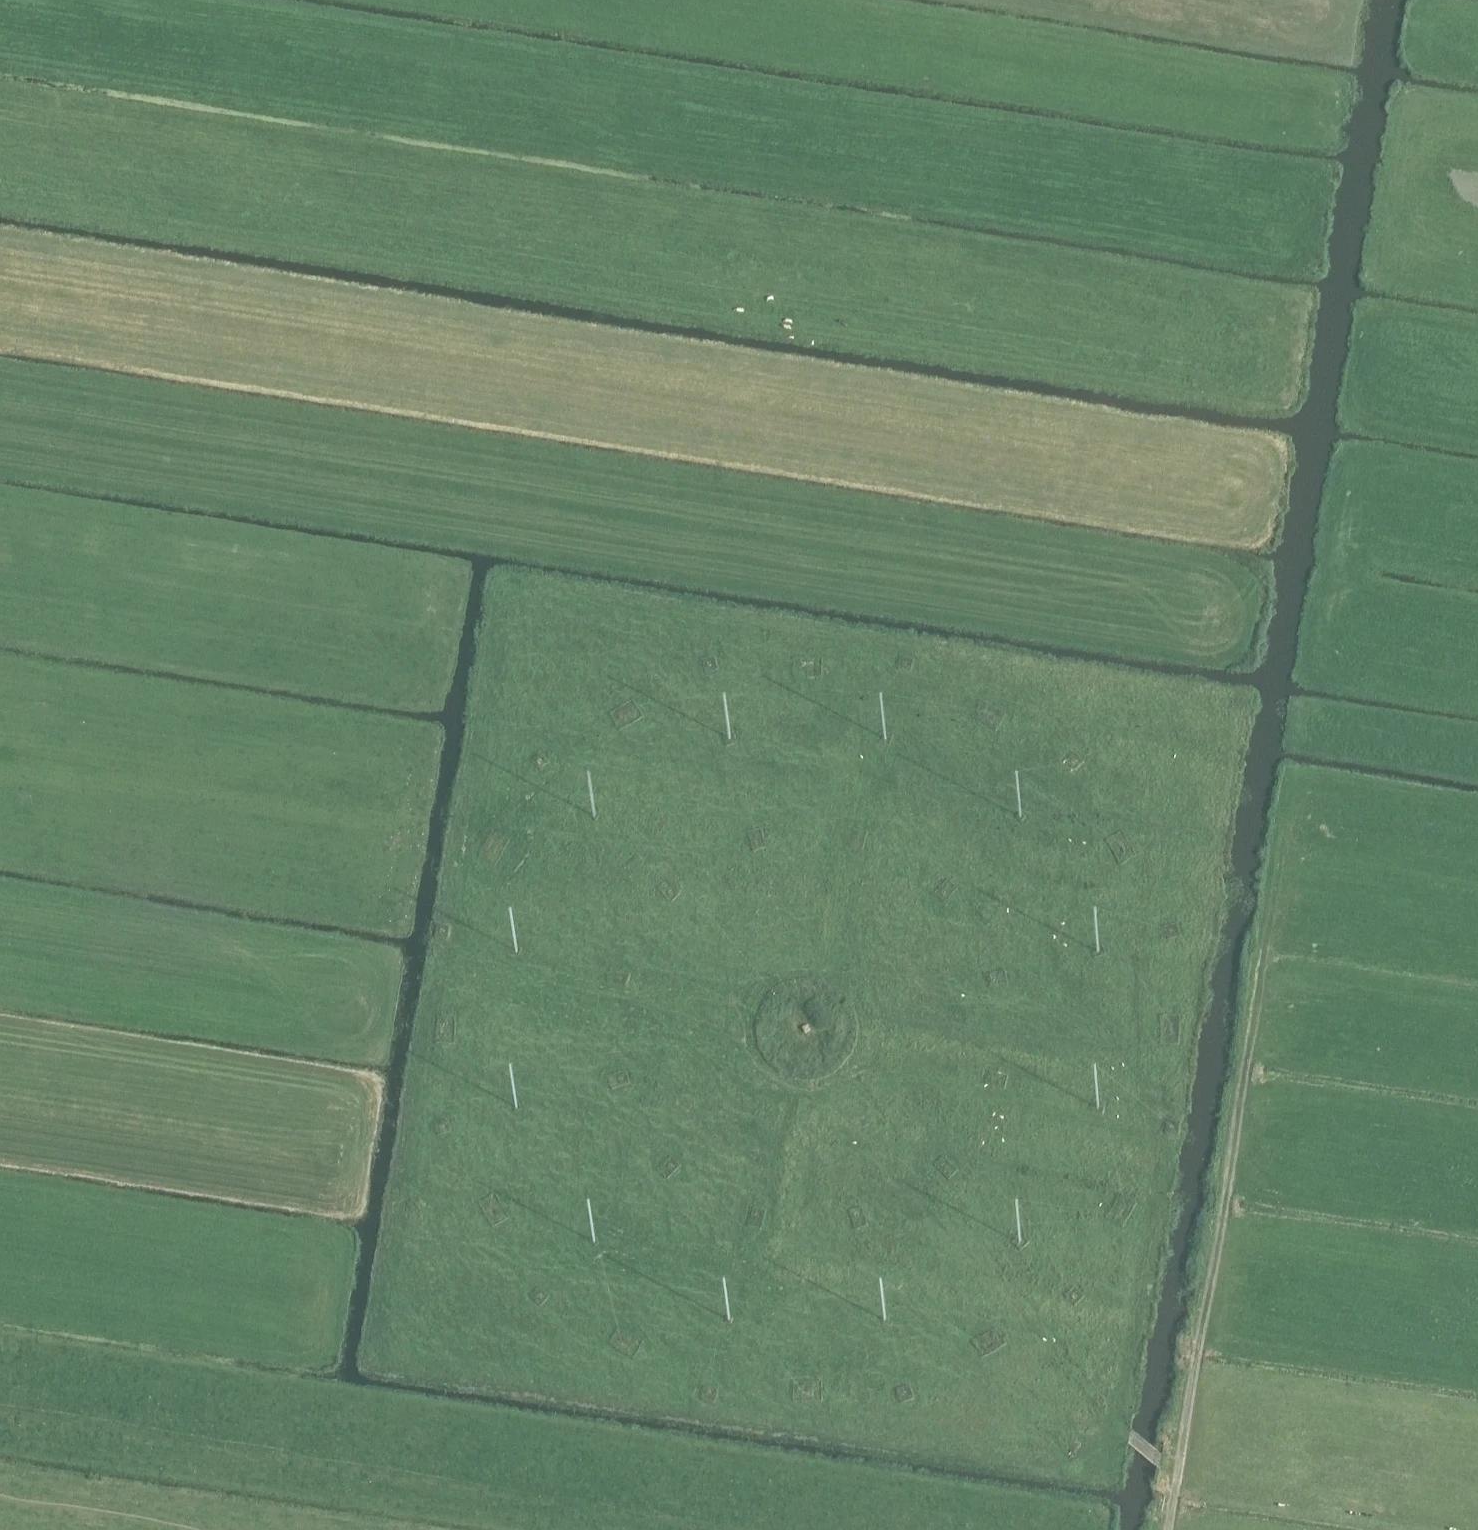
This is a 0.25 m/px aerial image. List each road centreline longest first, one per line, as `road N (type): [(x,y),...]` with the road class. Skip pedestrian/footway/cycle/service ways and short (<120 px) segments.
road 1 (track): [(0,1491),(249,1529)]

